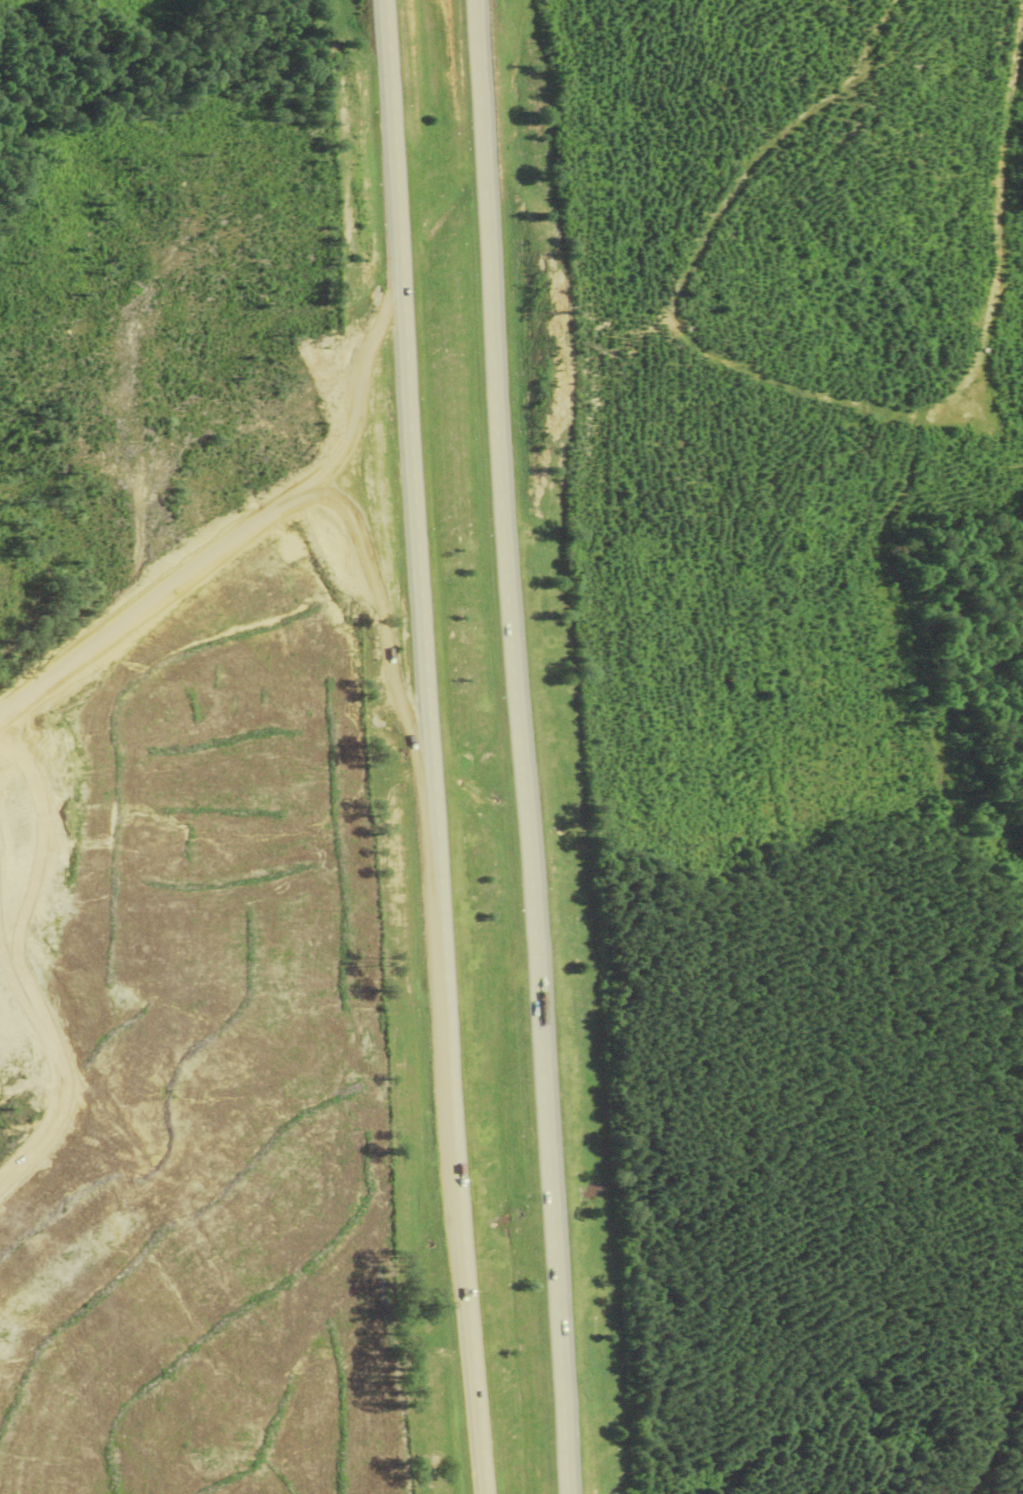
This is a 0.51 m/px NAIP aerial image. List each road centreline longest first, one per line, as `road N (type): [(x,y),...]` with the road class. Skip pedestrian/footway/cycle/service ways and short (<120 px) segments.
road 1 (motorway): [(388,0),(428,700),(492,1493)]
road 2 (motorway): [(569,1493),(478,0)]
road 3 (track): [(0,1185),(71,1086),(46,998),(0,936)]

